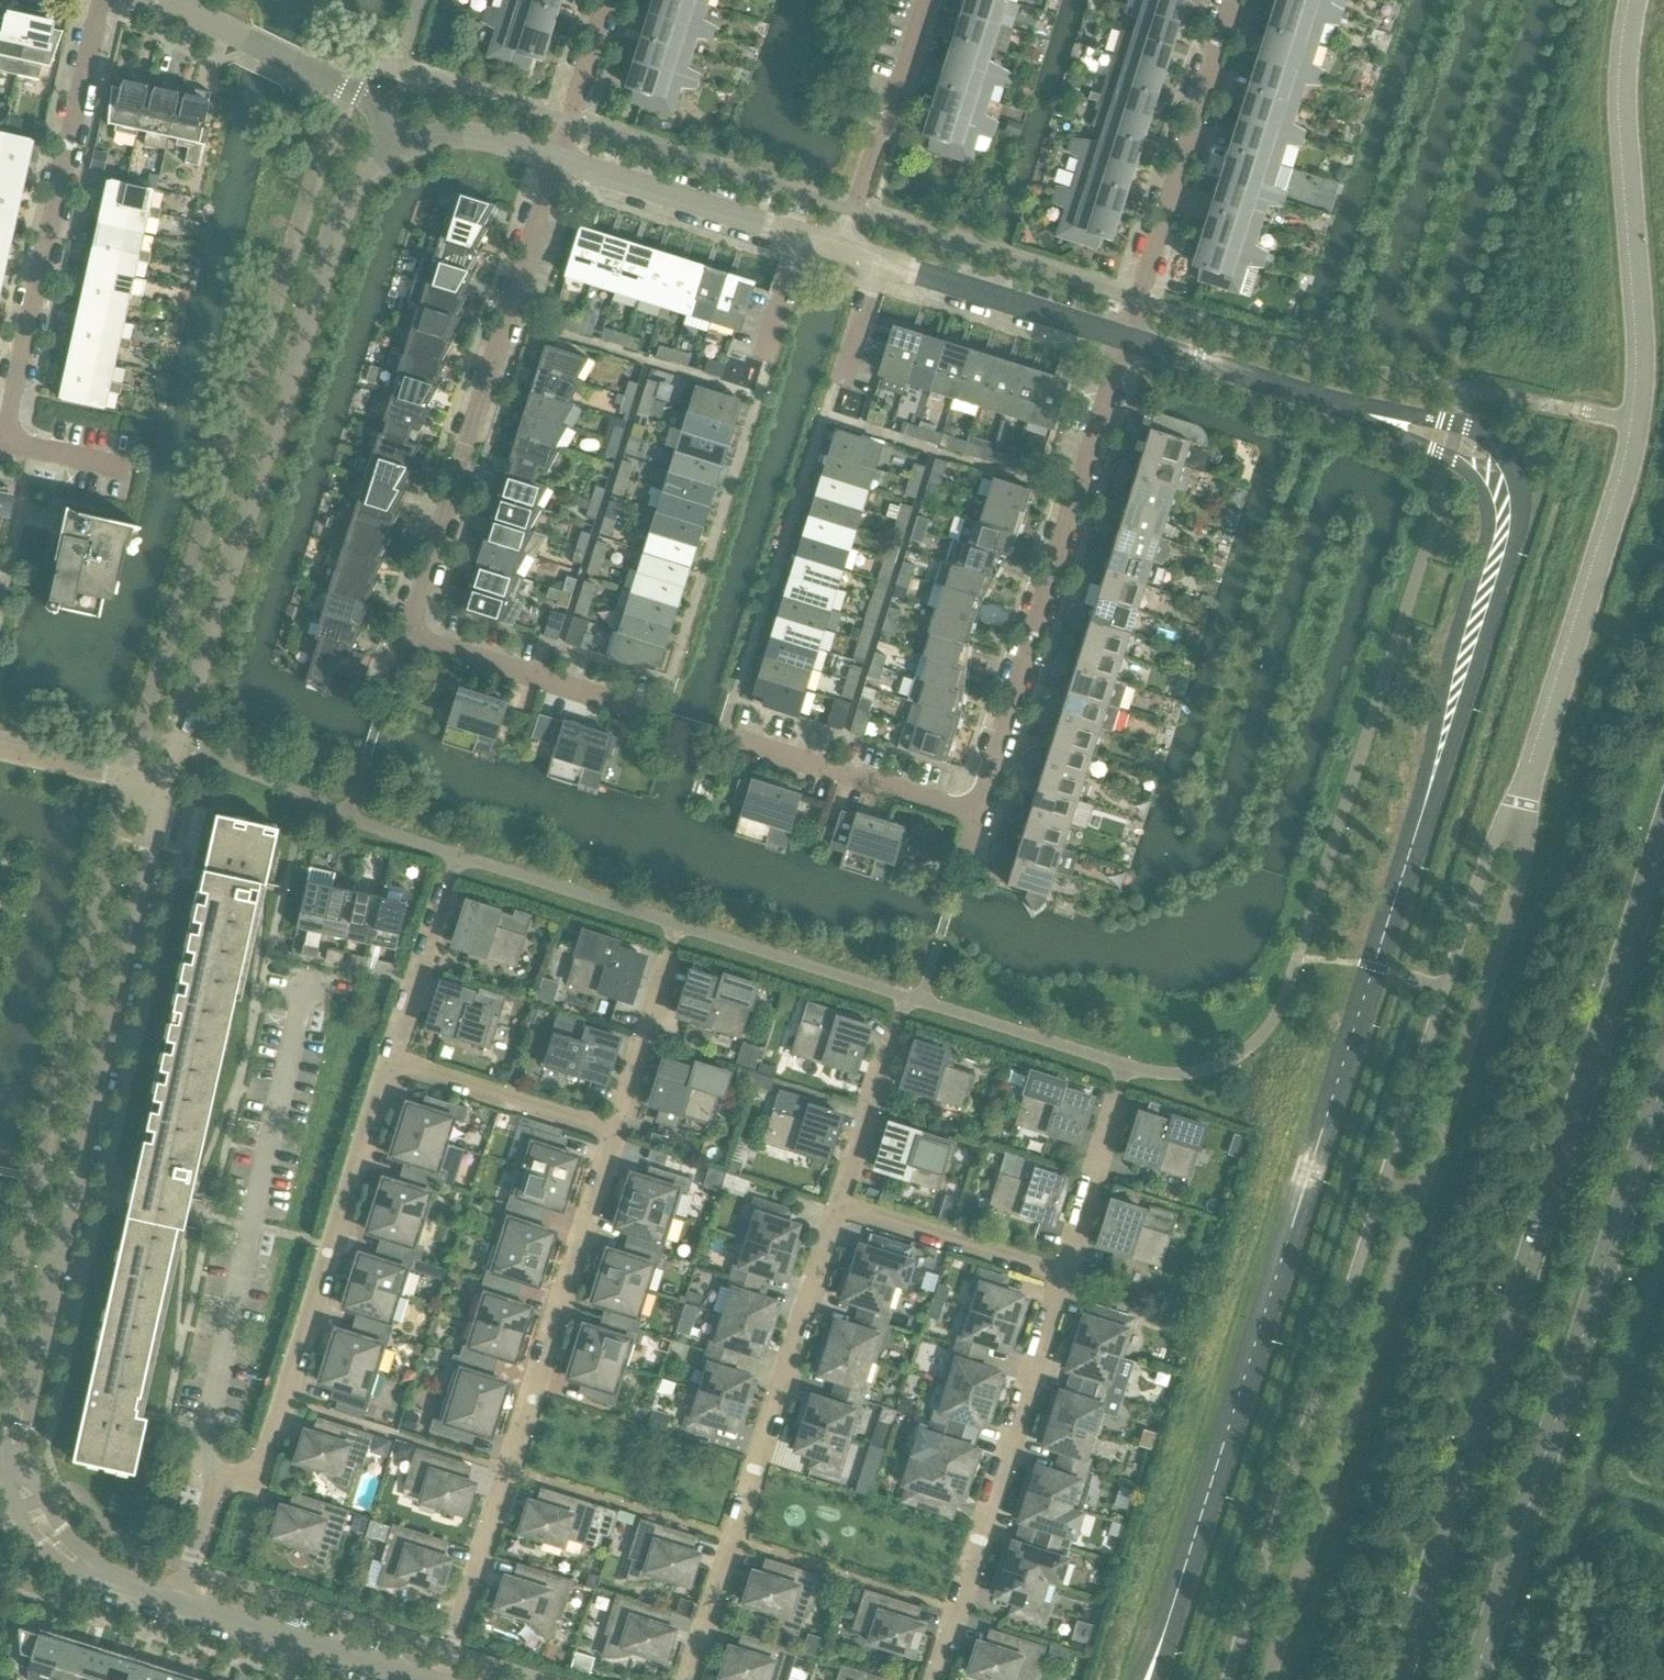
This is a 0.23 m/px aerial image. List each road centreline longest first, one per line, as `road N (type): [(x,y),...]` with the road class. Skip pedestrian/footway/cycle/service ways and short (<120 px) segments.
road 1 (tertiary): [(1156,1679),(1517,517),(1493,459),(1122,340)]
road 2 (secondary): [(1663,843),(1399,1679)]
road 3 (residential): [(1122,340),(978,814),(723,738)]
road 4 (residential): [(660,718),(416,637),(413,620),(549,158)]
road 5 (tertiary): [(18,1474),(34,1352),(155,787)]
road 6 (tertiary): [(155,787),(341,229),(368,170),(392,143)]
road 7 (secondary): [(1473,1679),(1663,1077)]
road 8 (residential): [(442,1679),(610,1134)]
road 9 (residential): [(217,1479),(198,1454),(303,983)]
road 10 (residential): [(723,738),(878,262)]
road 11 (residential): [(660,718),(801,238)]
road 12 (residential): [(690,1679),(836,1205)]
road 13 (residential): [(217,1479),(258,1469),(387,1064)]
road 14 (residential): [(2,444),(100,0)]
road 15 (residential): [(934,1679),(1058,1278)]
road 16 (residential): [(1122,340),(1232,0)]
road 17 (tertiary): [(801,238),(549,158)]
road 18 (residential): [(846,251),(927,0)]
road 19 (tertiary): [(1122,340),(878,262)]
road 20 (tertiary): [(423,1679),(182,1605)]
road 21 (residential): [(610,1134),(387,1064)]
road 22 (residential): [(1058,1278),(836,1205)]
road 23 (tertiary): [(182,1605),(101,1578),(75,1560),(51,1539),(18,1474)]
road 24 (residential): [(239,35),(375,112),(392,143)]
road 25 (residential): [(1058,1278),(1113,1100)]
road 26 (residential): [(610,1134),(661,966)]
road 27 (residential): [(387,1064),(440,897)]
road 28 (residential): [(836,1205),(885,1043)]
road 29 (residential): [(549,158),(599,0)]
road 30 (tertiary): [(549,158),(489,140),(392,143)]
road 31 (residential): [(155,787),(0,753)]
road 32 (residential): [(182,1605),(217,1479)]
road 33 (residential): [(129,471),(2,444)]

